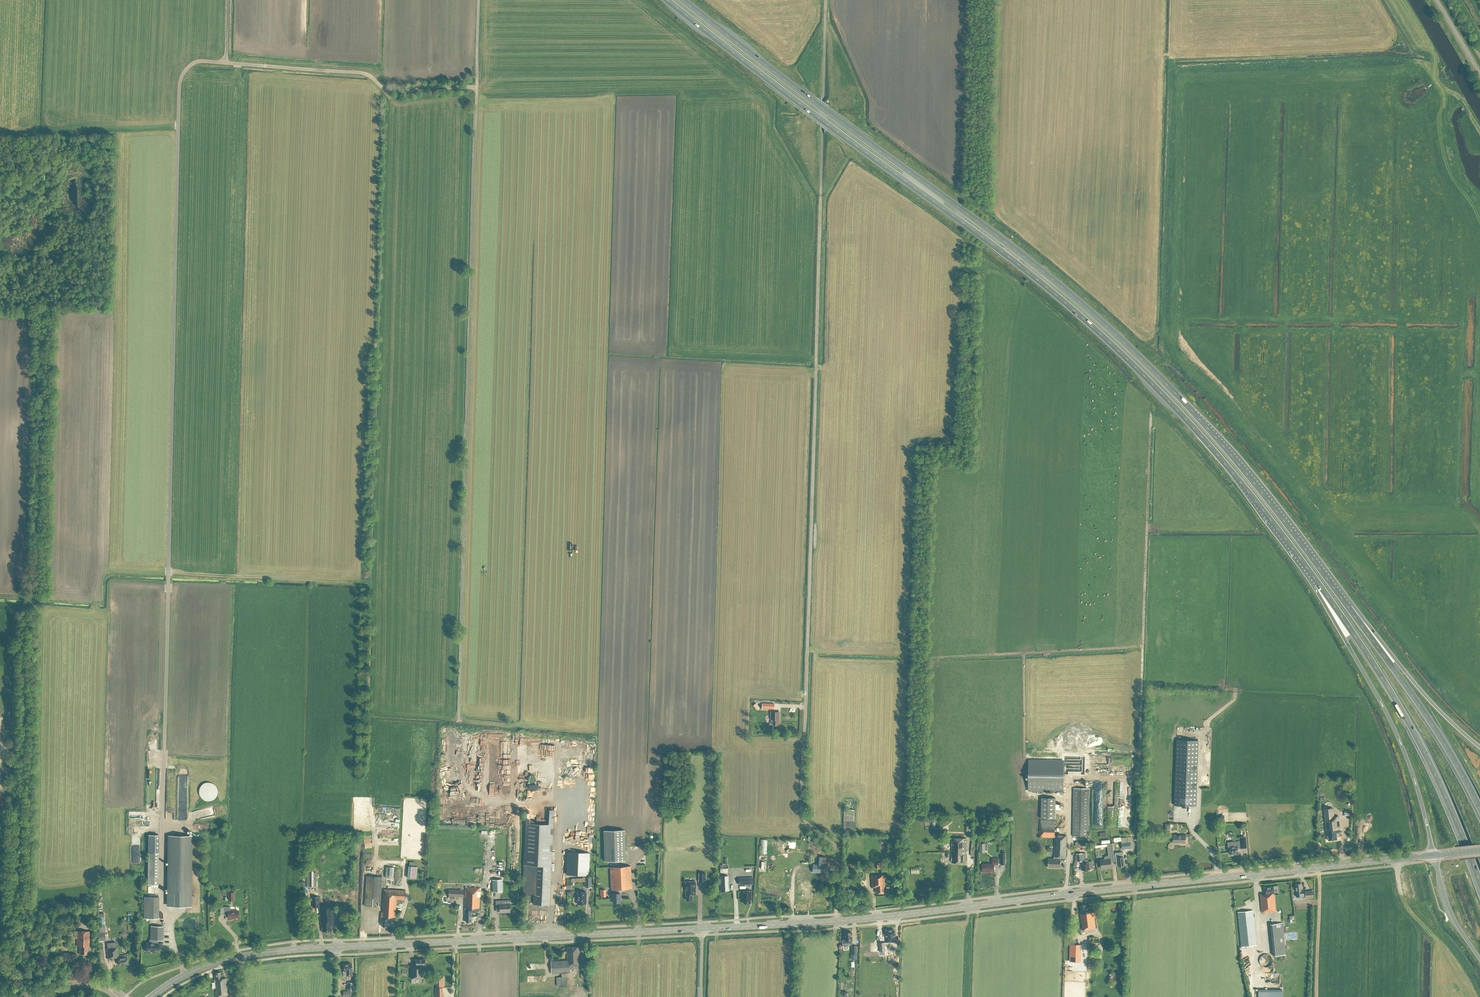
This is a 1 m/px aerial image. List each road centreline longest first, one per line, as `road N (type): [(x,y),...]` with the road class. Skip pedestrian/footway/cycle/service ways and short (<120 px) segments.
road 1 (trunk): [(1349,608),(1228,451),(1099,319),(684,0)]
road 2 (trunk): [(668,0),(1092,326),(1216,453),(1318,583)]
road 3 (track): [(820,226),(803,807),(831,845),(837,914)]
road 4 (primary): [(837,921),(1434,855)]
road 5 (primary): [(150,996),(198,969),(259,953),(702,929)]
road 6 (trunk): [(1318,583),(1410,724),(1479,884)]
road 7 (trunk): [(1318,583),(1399,738),(1434,855)]
road 8 (trunk): [(1479,808),(1349,608)]
road 9 (track): [(12,996),(5,914),(18,796)]
road 10 (trunk): [(1479,747),(1349,608)]
road 11 (primary): [(702,929),(837,921)]

